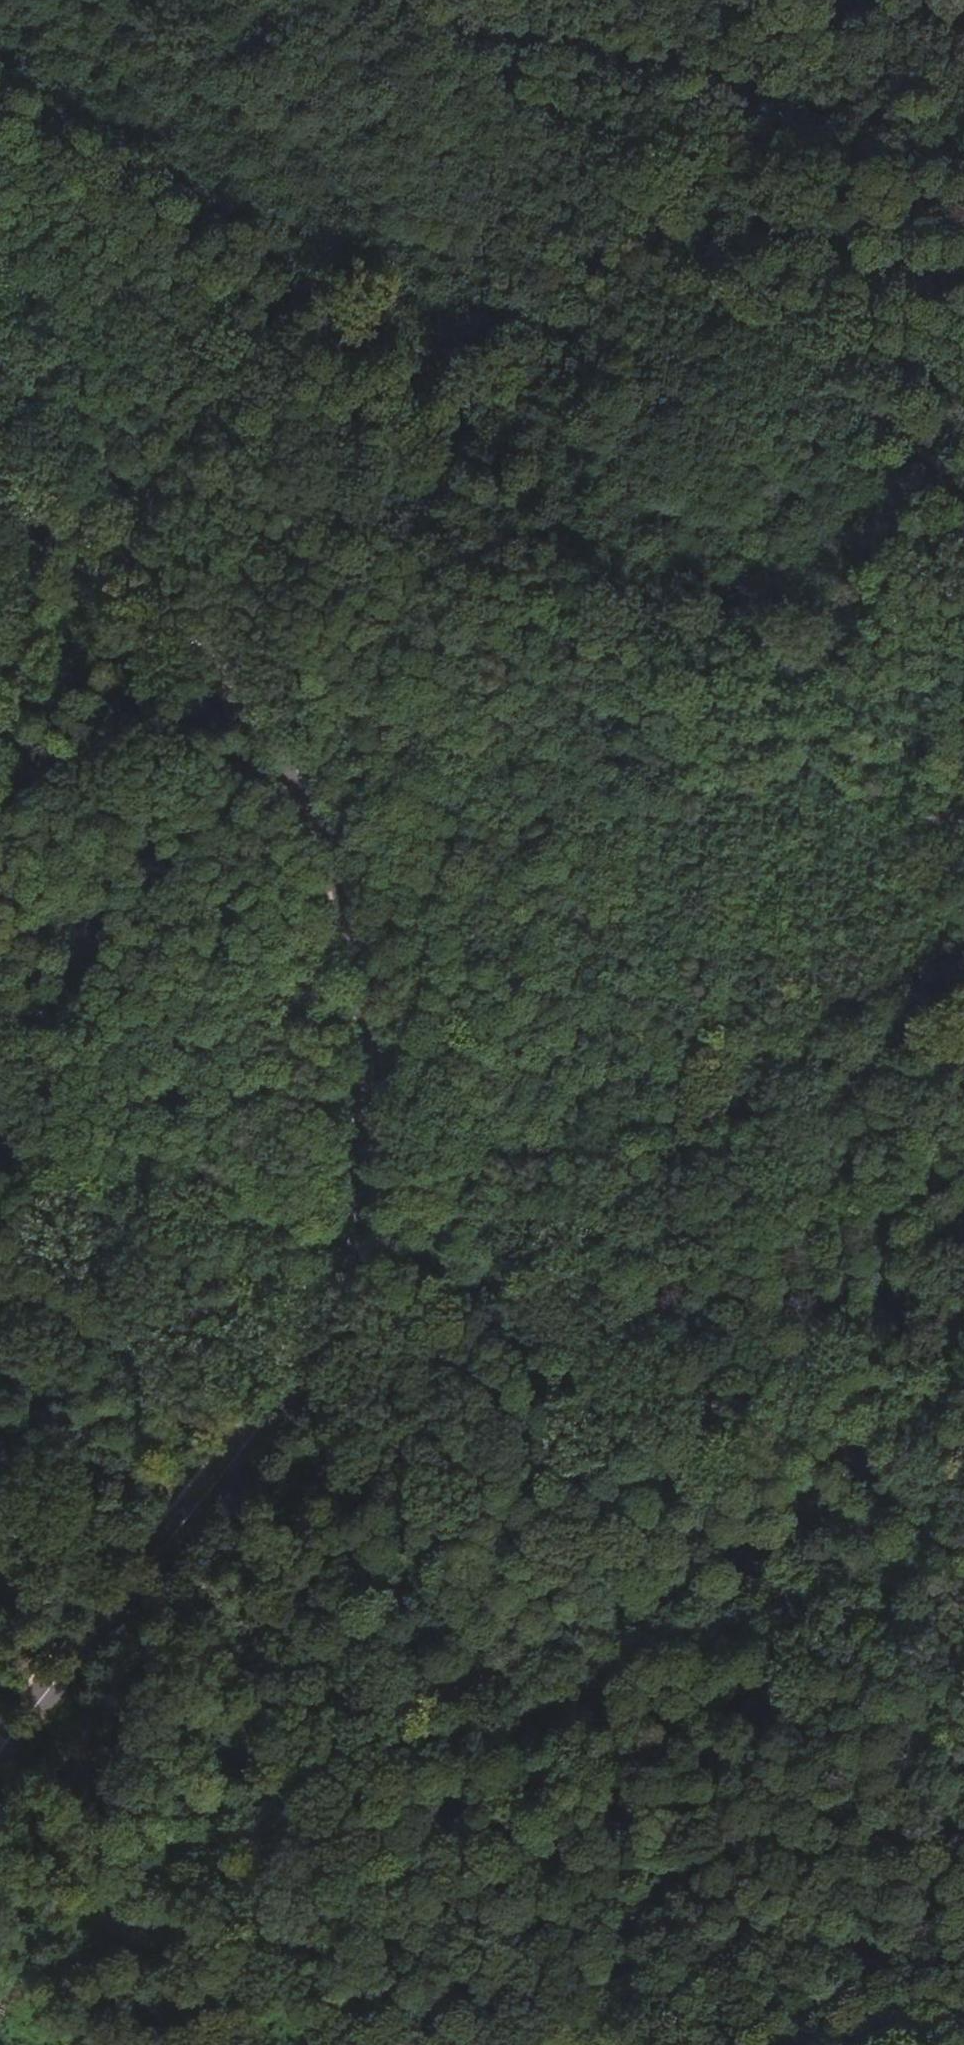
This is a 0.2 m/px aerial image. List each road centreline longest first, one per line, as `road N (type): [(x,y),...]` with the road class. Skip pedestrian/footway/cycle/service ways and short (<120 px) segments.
road 1 (tertiary): [(0,1742),(322,1351),(368,1107),(360,955),(312,795),(220,650),(0,492)]
road 2 (track): [(433,0),(537,104),(963,488)]
road 3 (track): [(826,2044),(963,2036)]

